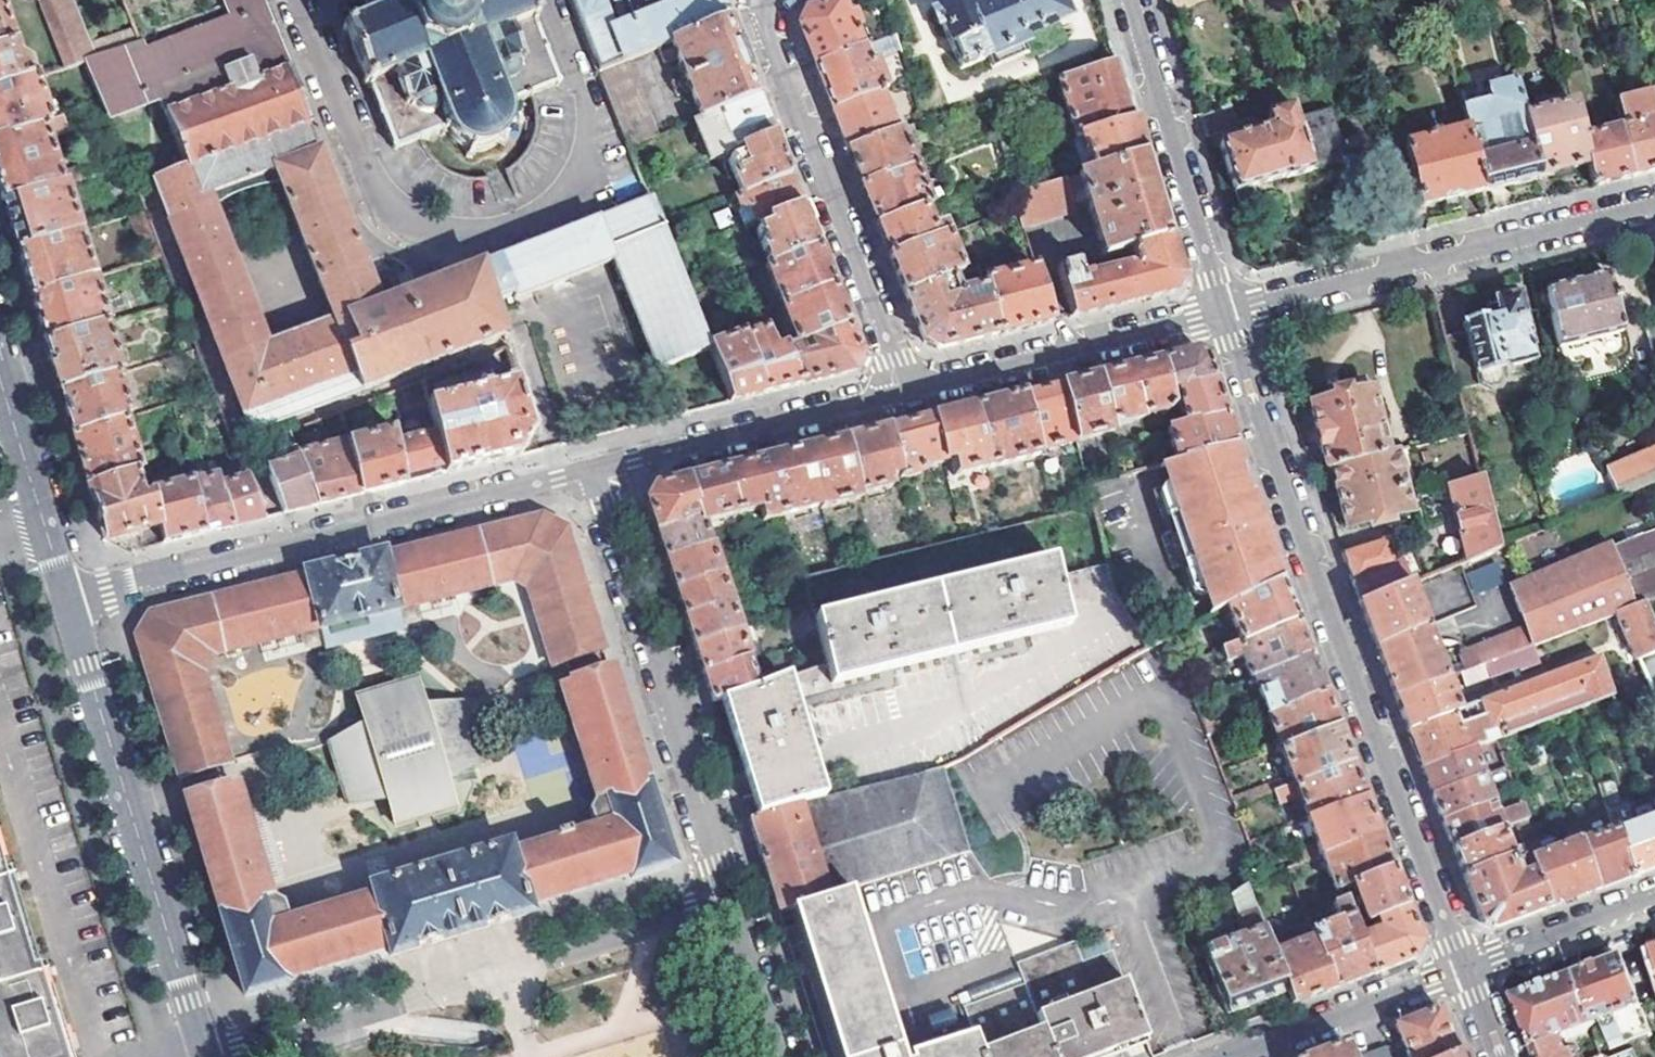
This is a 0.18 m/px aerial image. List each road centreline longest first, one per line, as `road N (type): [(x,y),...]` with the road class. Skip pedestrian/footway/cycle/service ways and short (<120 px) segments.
road 1 (residential): [(1465,968),(1219,312)]
road 2 (residential): [(596,468),(66,600)]
road 3 (residential): [(204,1056),(66,600)]
road 4 (residential): [(732,901),(596,468)]
road 5 (residential): [(1654,206),(1219,312)]
road 6 (residential): [(901,391),(766,27),(766,0)]
road 7 (residential): [(1219,312),(901,391)]
road 8 (residential): [(1219,312),(1130,0)]
road 9 (residential): [(901,391),(596,468)]
road 10 (residential): [(1226,1056),(1465,968)]
road 11 (residential): [(66,600),(0,381)]
road 12 (residential): [(1465,968),(1654,897)]
road 13 (residential): [(209,1056),(401,999)]
road 14 (residential): [(543,957),(732,901)]
road 15 (residential): [(779,1056),(732,901)]

